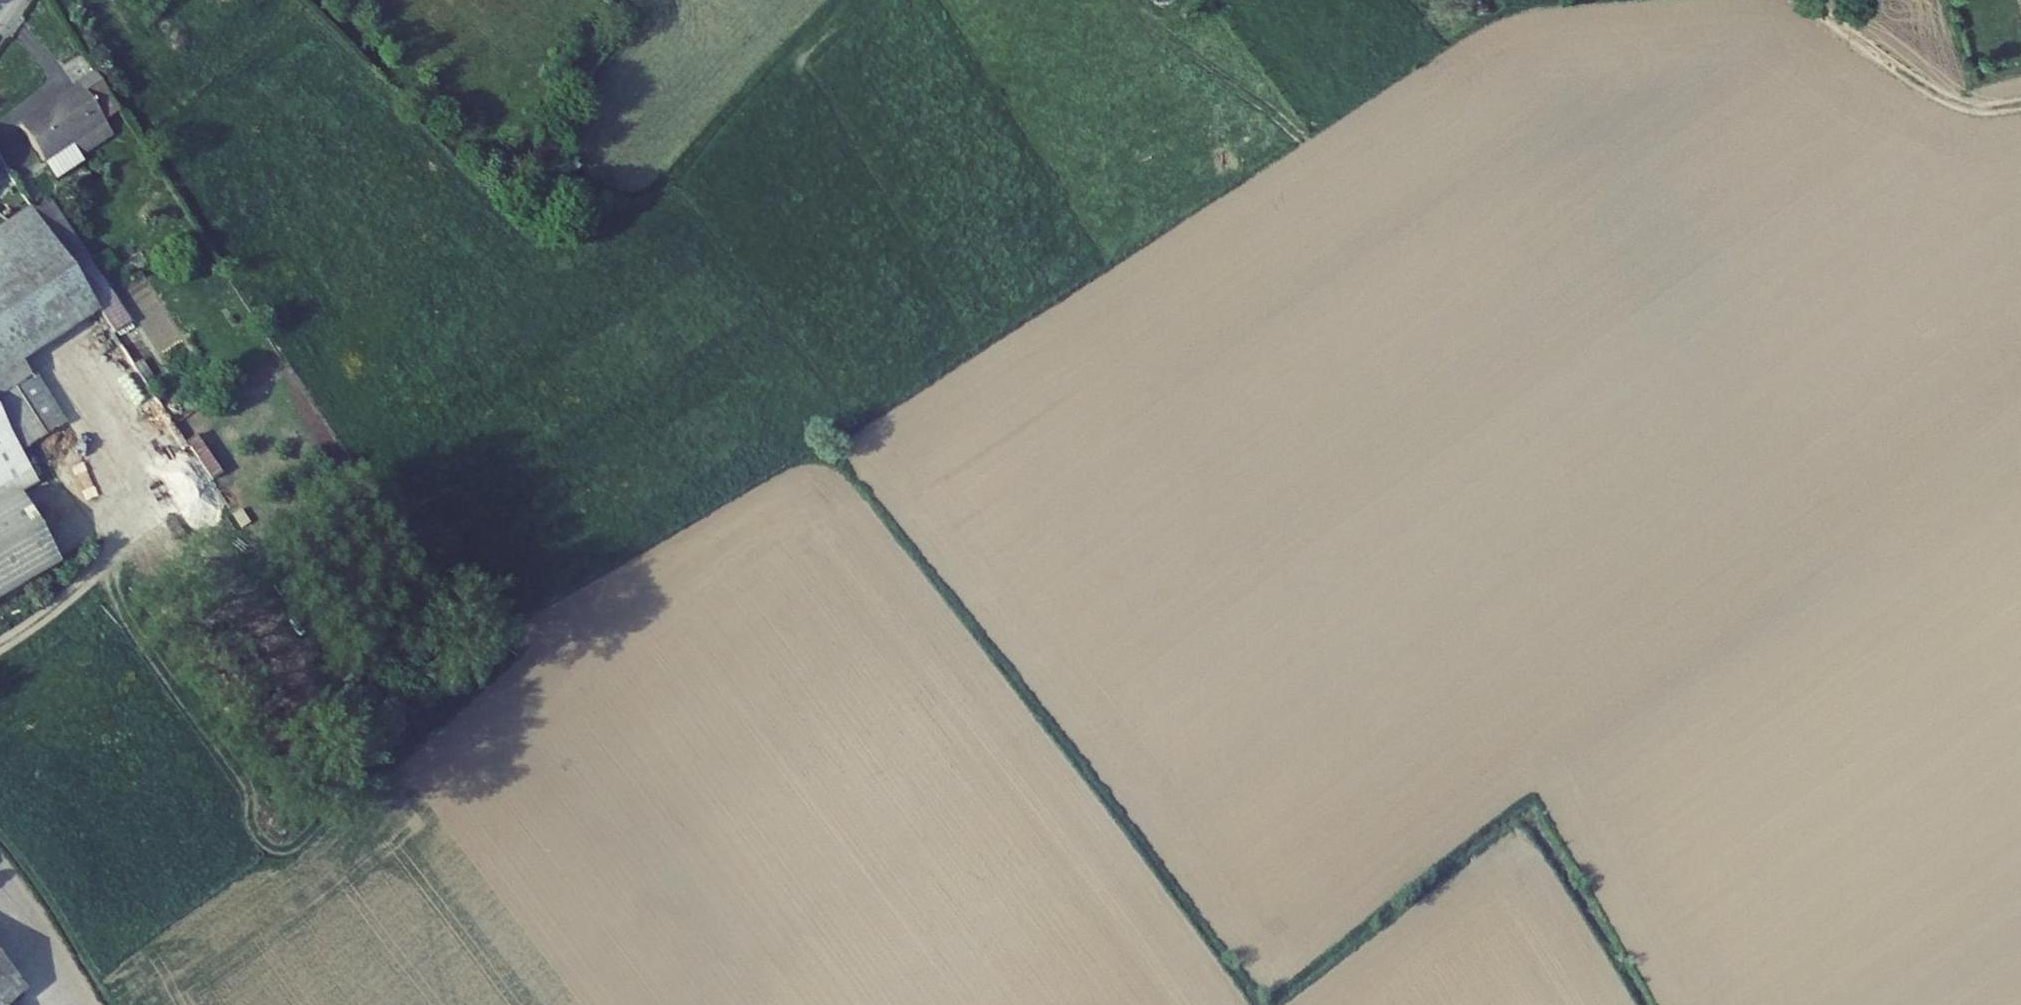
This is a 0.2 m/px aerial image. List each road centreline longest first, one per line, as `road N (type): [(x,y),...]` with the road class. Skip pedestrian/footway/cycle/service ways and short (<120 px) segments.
road 1 (residential): [(0,866),(92,1004)]

